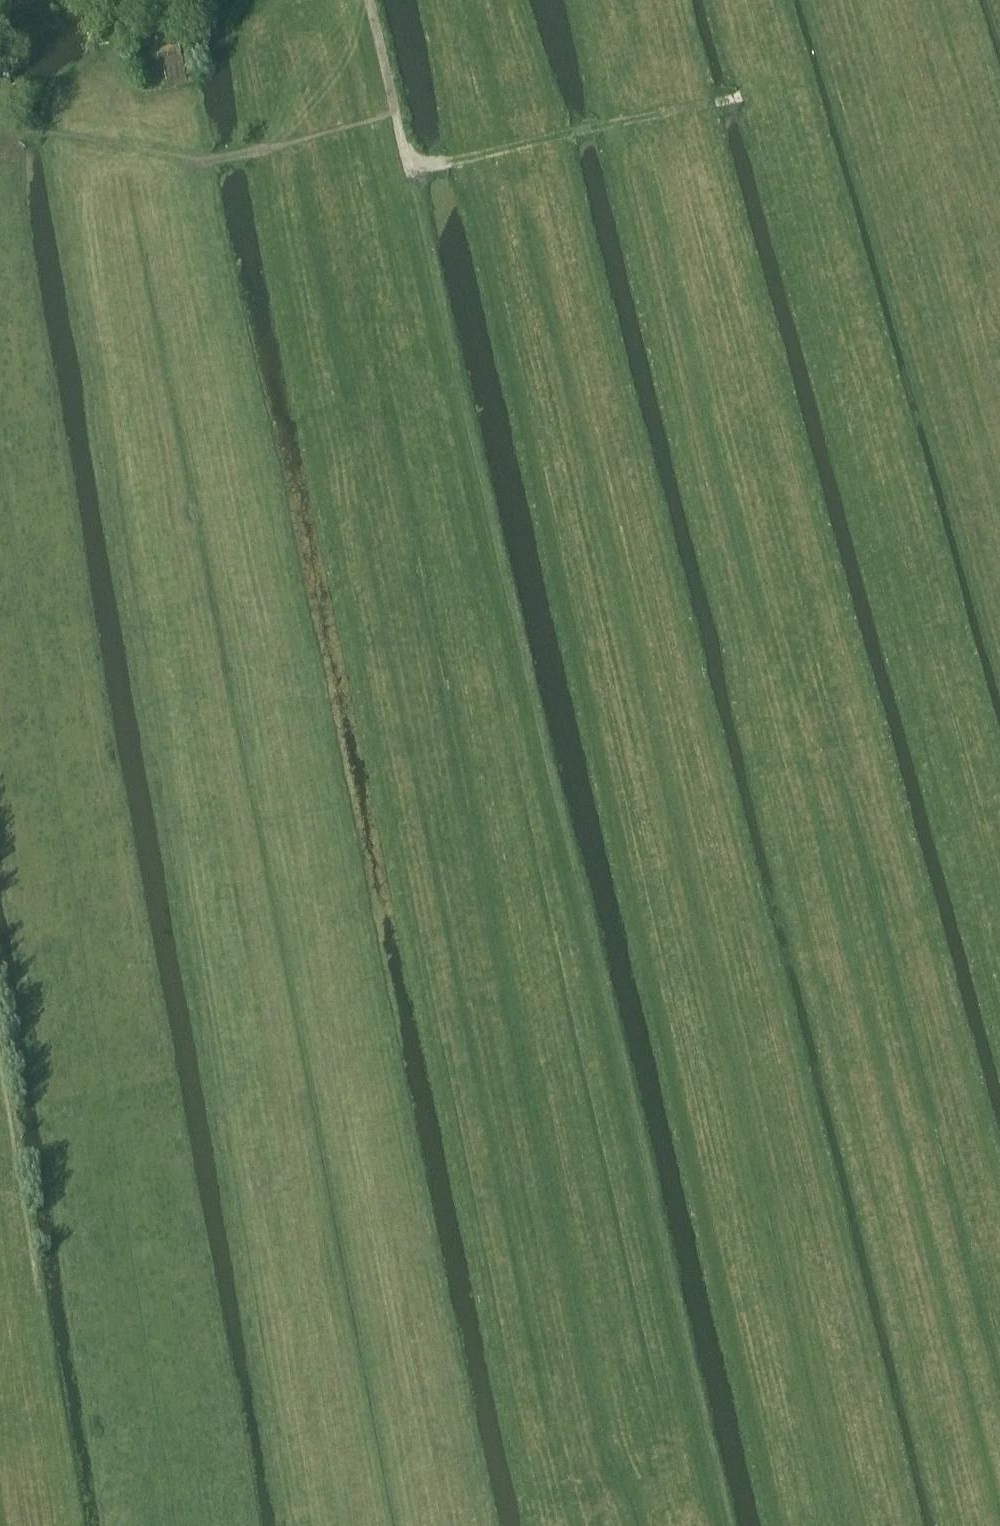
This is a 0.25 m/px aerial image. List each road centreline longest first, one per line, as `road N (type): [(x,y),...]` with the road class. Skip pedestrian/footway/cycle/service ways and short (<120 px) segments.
road 1 (track): [(738,96),(452,163),(408,162),(370,0)]

